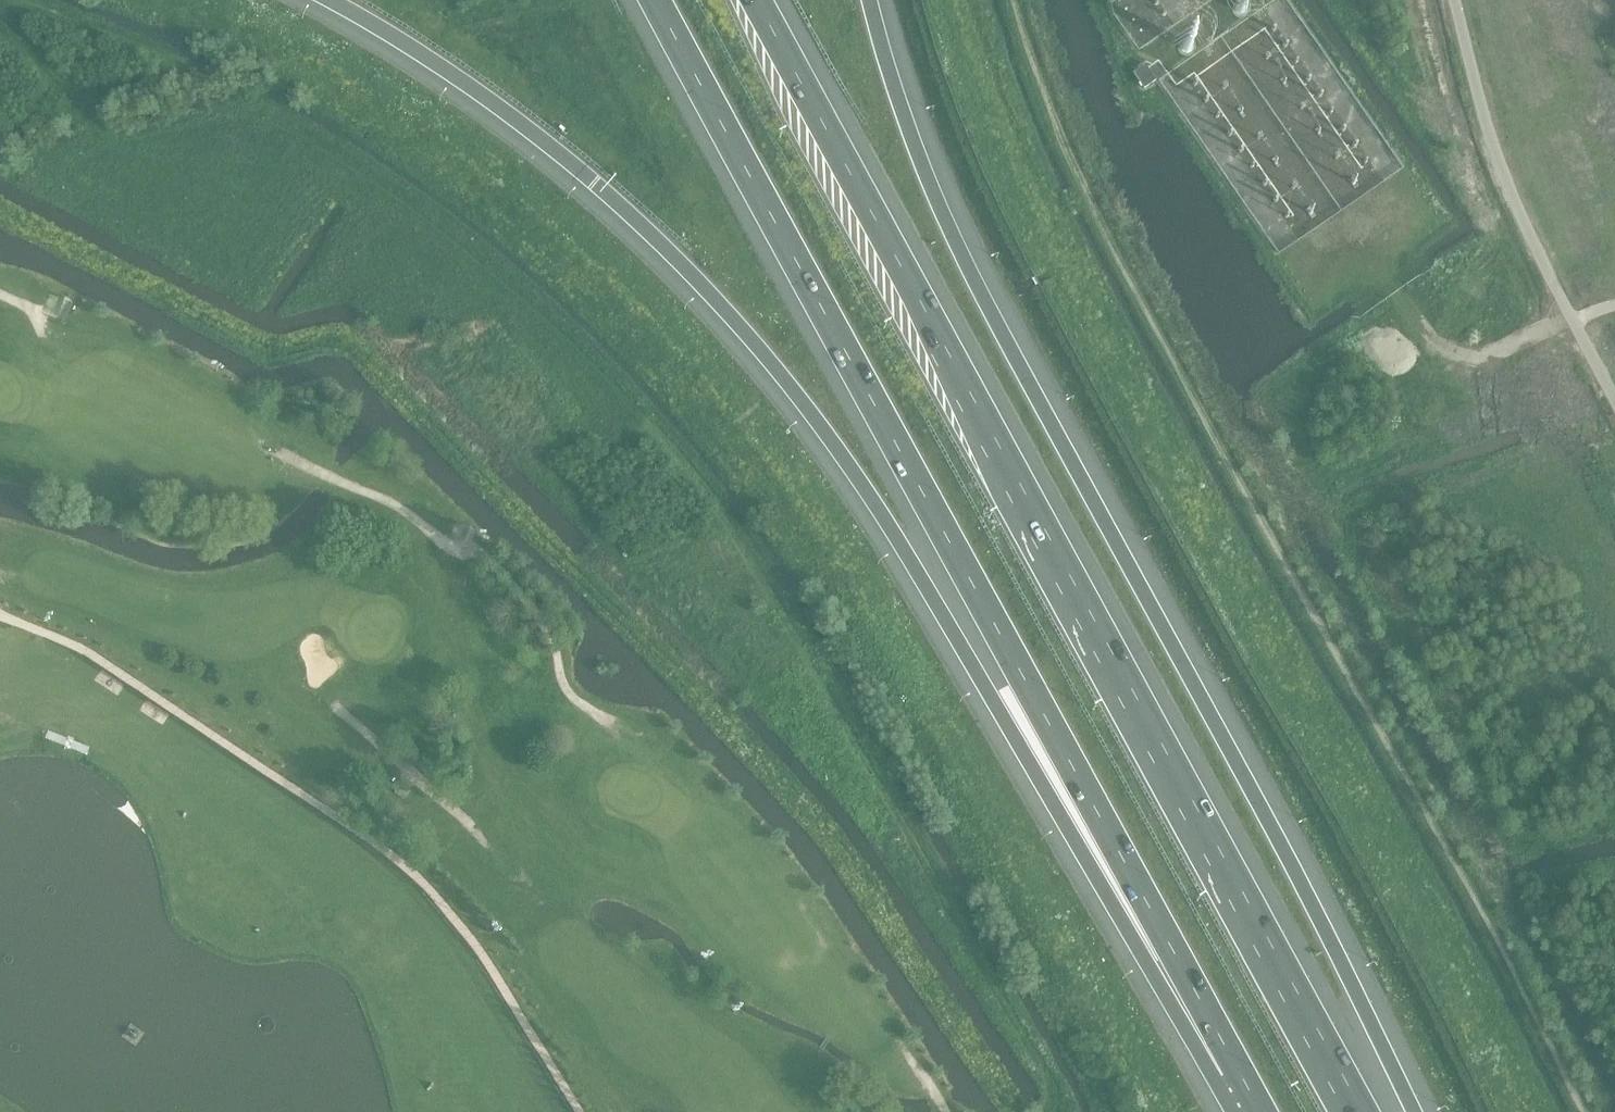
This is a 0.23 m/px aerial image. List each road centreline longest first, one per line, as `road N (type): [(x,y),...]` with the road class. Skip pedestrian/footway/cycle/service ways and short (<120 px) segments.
road 1 (track): [(0,13),(94,104),(106,142),(265,116),(423,220),(570,340),(735,528),(1054,1079),(1046,1111)]
road 2 (motorway): [(331,0),(447,71),(571,165),(659,240),(764,352),(860,482),(988,694),(1238,1072)]
road 3 (motorway): [(1355,1111),(761,0)]
road 4 (motorway): [(1413,1111),(1285,848),(980,290),(929,184),(871,0)]
road 5 (motorway): [(655,0),(1238,1072)]
road 6 (track): [(1394,290),(1439,347),(1481,358),(1570,319)]

